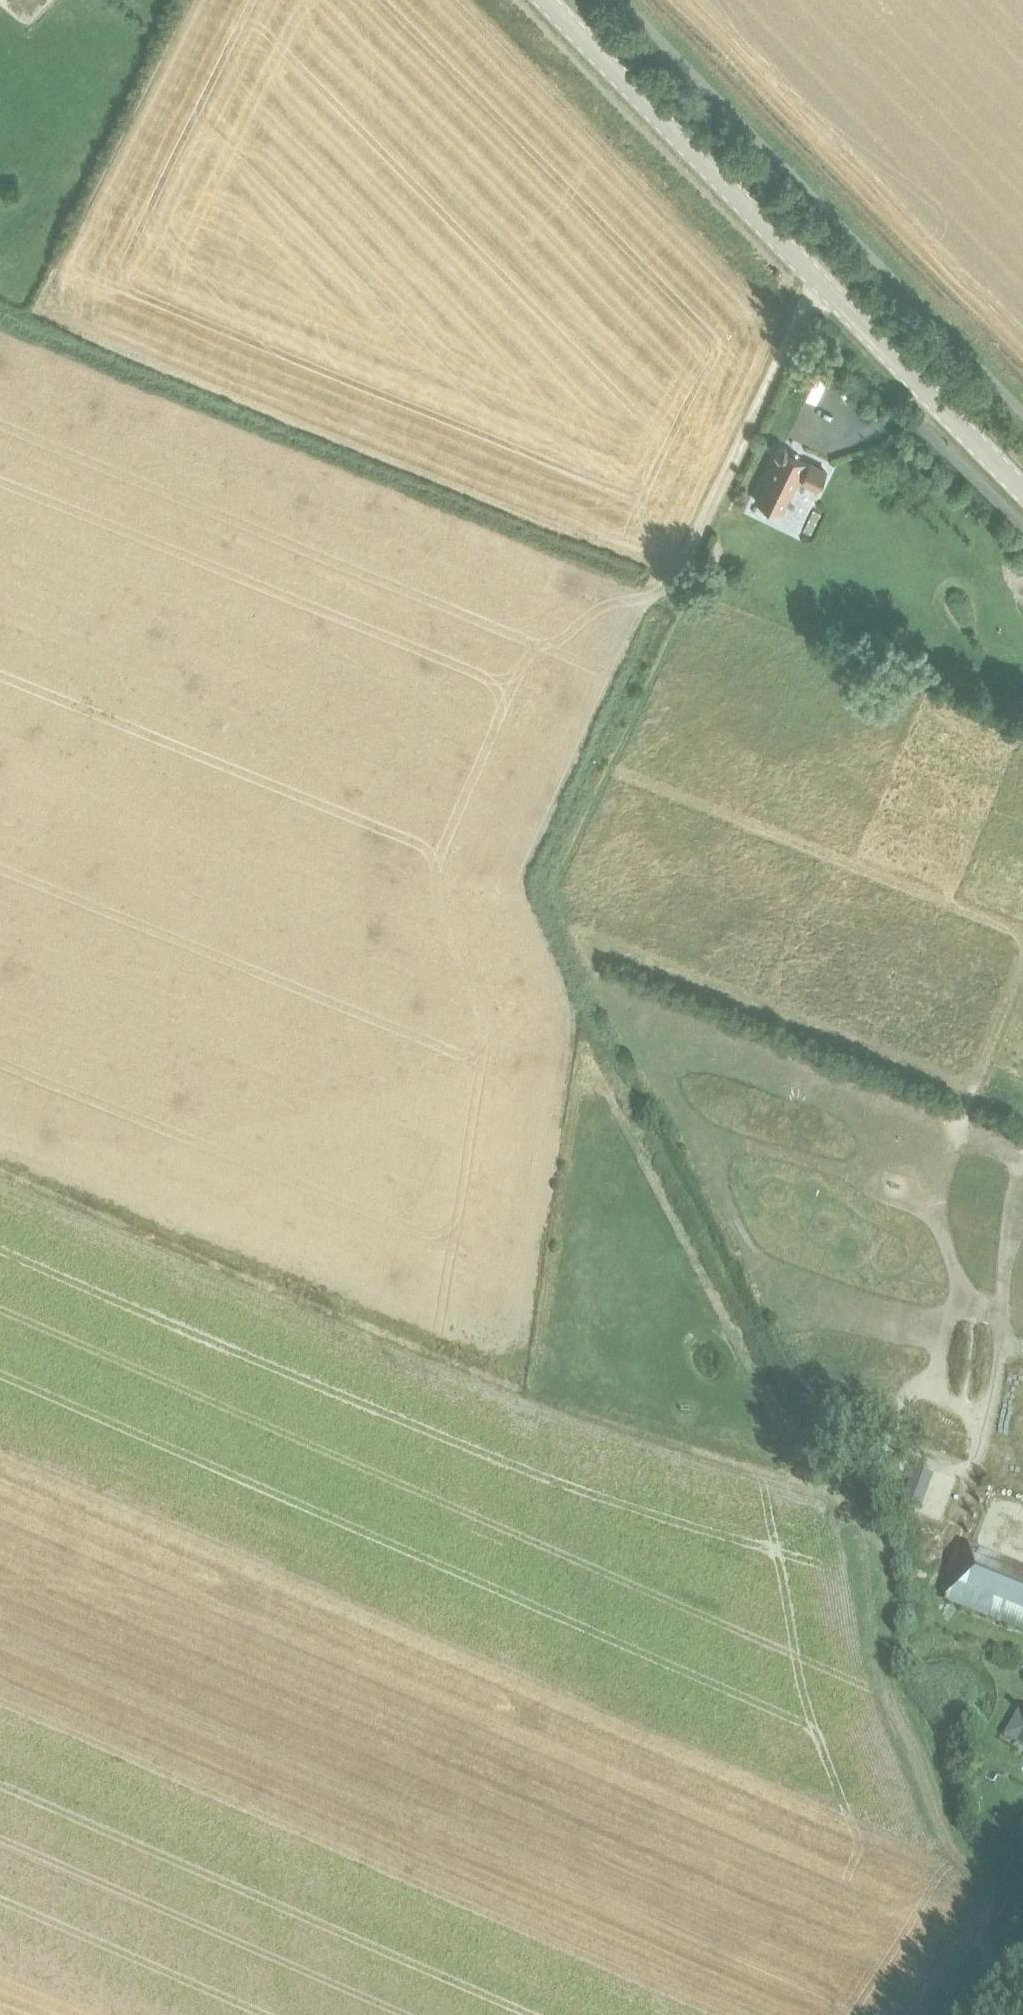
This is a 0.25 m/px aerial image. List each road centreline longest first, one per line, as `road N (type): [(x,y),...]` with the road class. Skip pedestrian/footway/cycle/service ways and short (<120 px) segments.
road 1 (secondary): [(1022,491),(545,0)]
road 2 (track): [(825,287),(810,301),(669,589),(650,594)]

